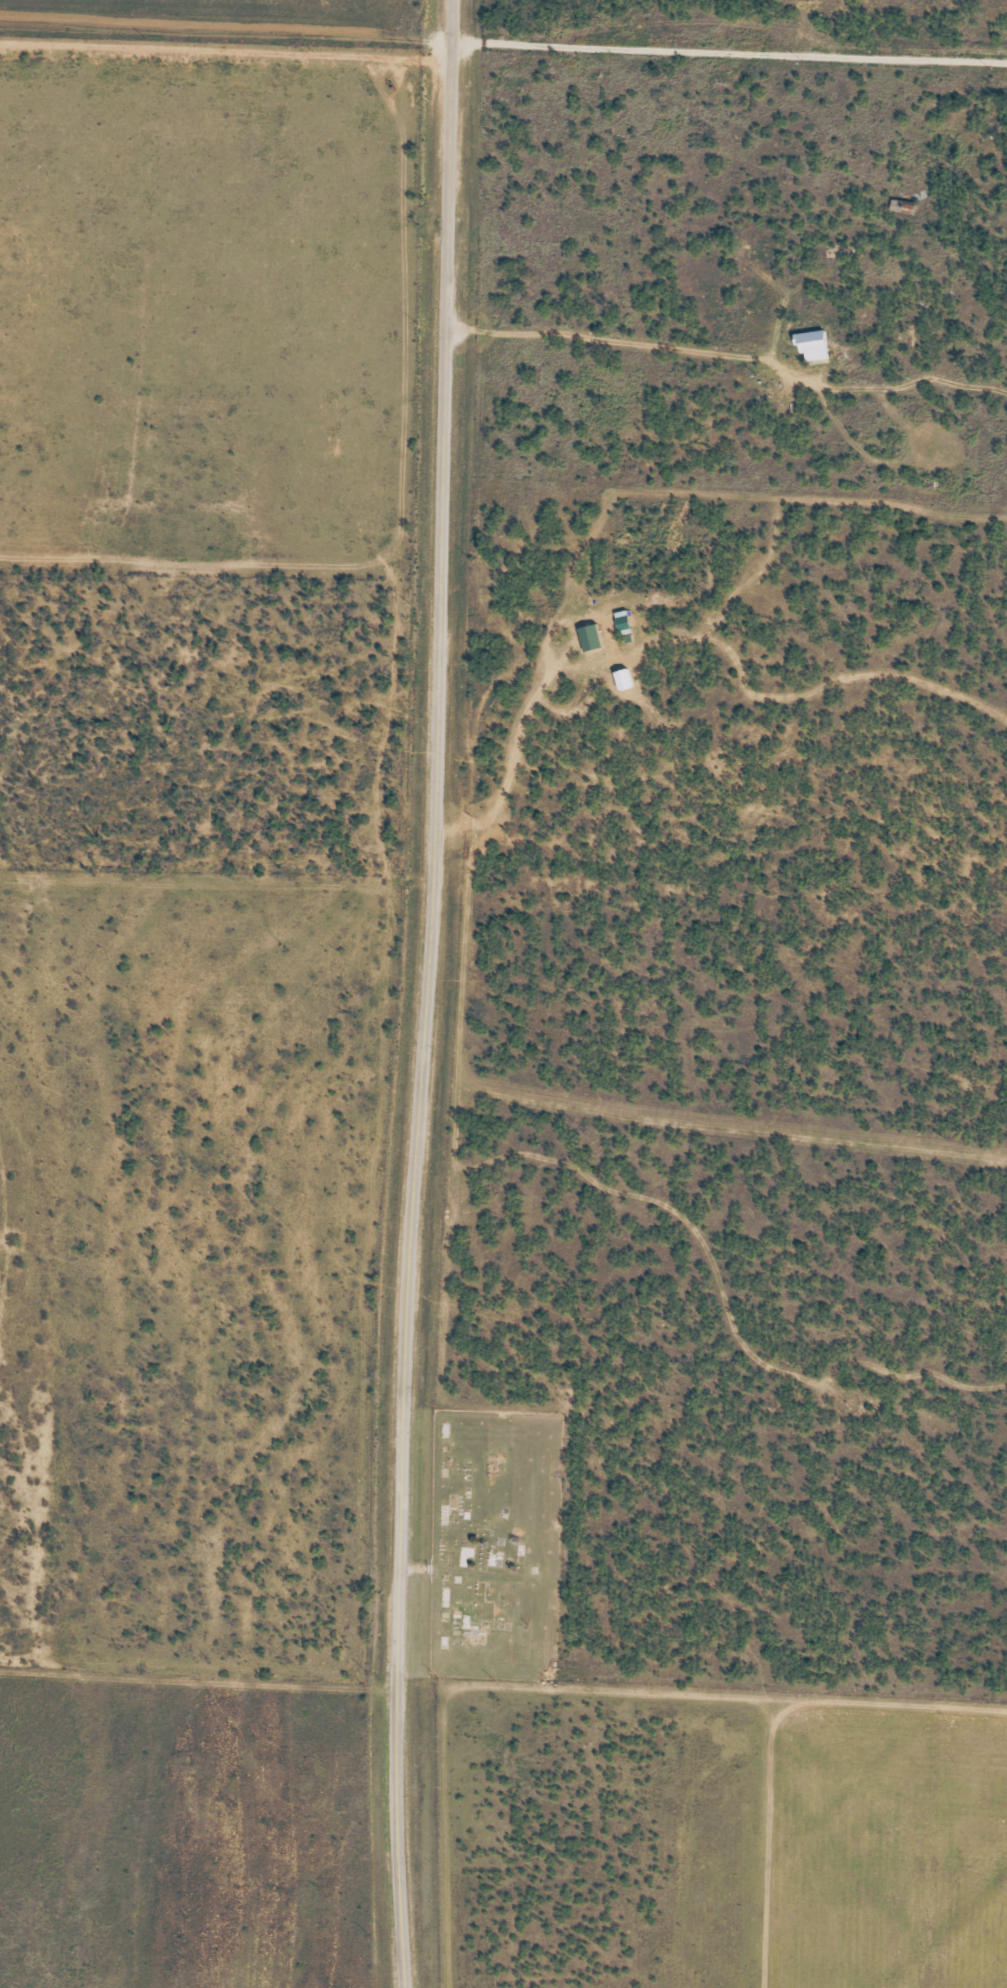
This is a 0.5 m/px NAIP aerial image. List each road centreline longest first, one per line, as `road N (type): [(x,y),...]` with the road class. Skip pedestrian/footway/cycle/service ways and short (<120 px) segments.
road 1 (tertiary): [(406,1987),(396,1775),(403,1427),(437,845),(454,0)]
road 2 (residential): [(447,385),(1006,390)]
road 3 (residential): [(453,55),(0,39)]
road 4 (residential): [(398,1702),(0,1695)]

